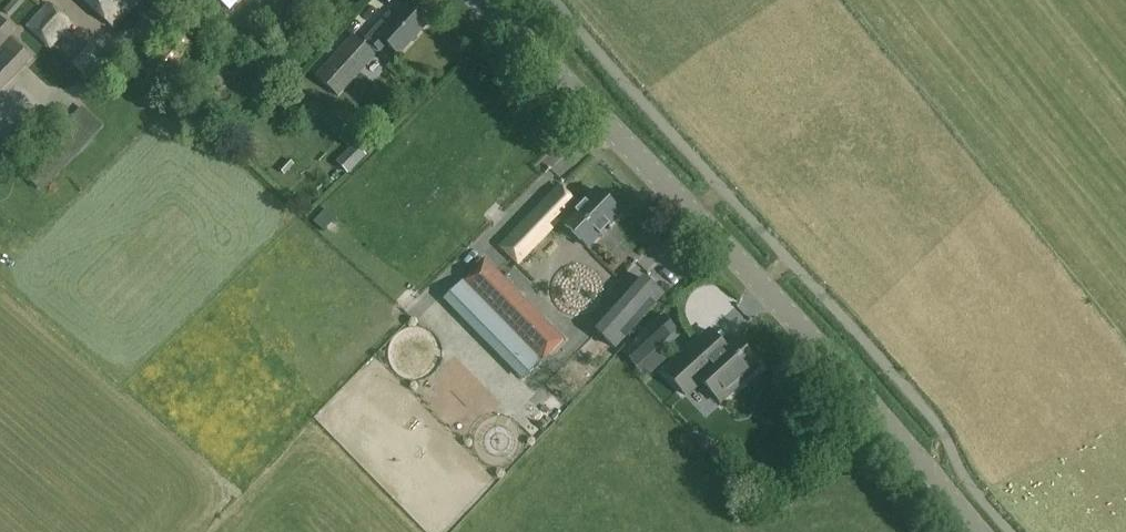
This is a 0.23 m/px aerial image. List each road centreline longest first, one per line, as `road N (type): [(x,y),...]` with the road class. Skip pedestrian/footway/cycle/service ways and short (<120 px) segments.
road 1 (tertiary): [(976,531),(761,283),(479,0)]

